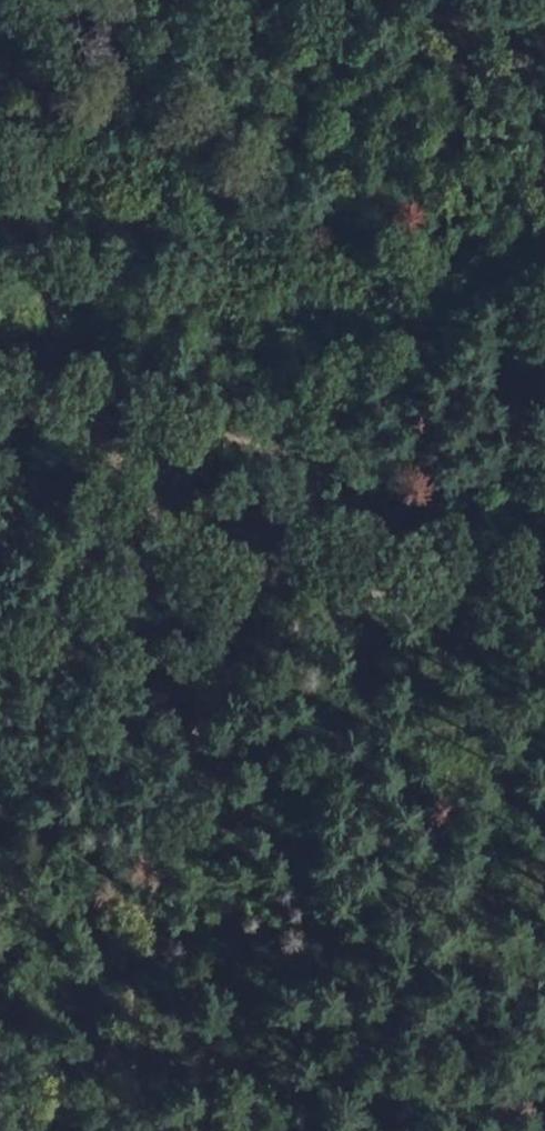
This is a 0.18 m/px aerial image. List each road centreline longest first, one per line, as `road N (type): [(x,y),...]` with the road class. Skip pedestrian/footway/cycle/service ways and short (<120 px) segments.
road 1 (track): [(0,830),(22,795),(110,723),(232,652),(544,536)]
road 2 (track): [(544,264),(433,300),(0,380)]
road 3 (track): [(160,1130),(143,1081),(152,843),(232,652)]

